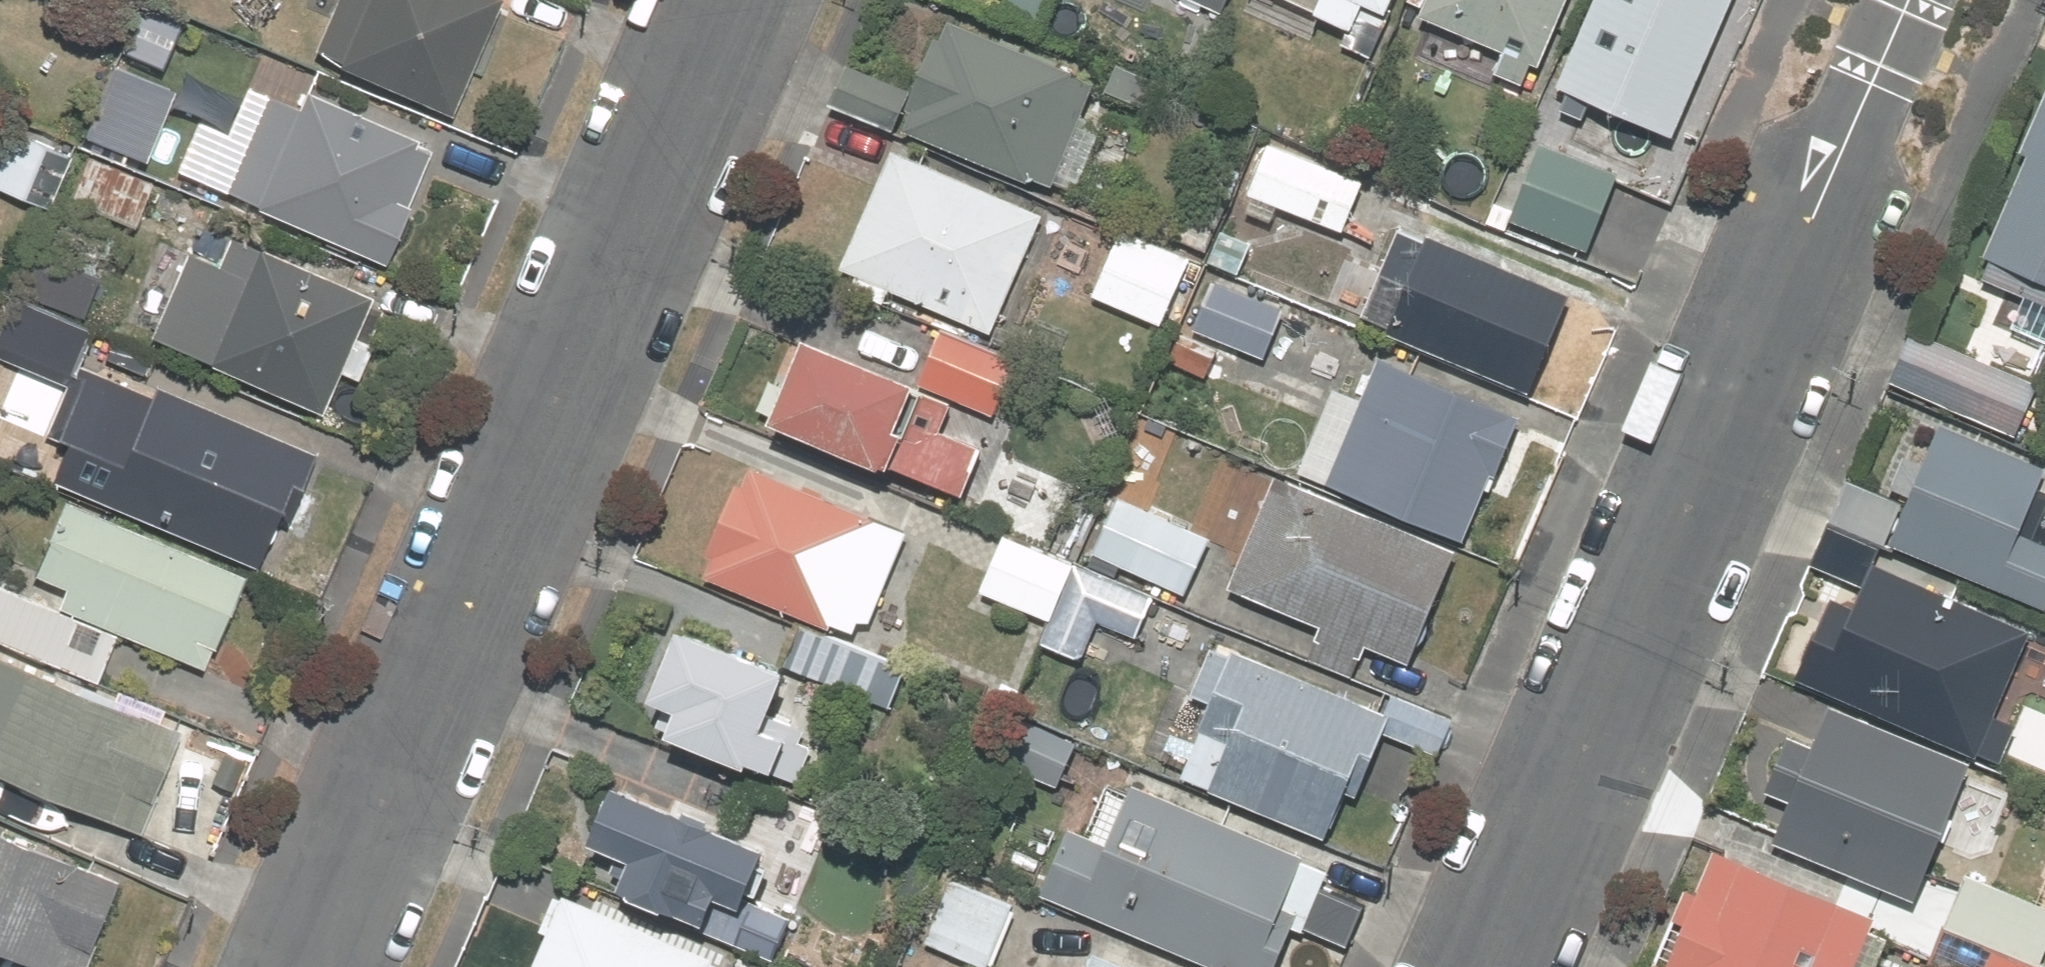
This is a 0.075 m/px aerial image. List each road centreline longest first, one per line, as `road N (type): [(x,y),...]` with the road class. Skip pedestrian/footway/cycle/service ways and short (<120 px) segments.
road 1 (residential): [(1909,0),(1488,966)]
road 2 (residential): [(307,966),(727,0)]

